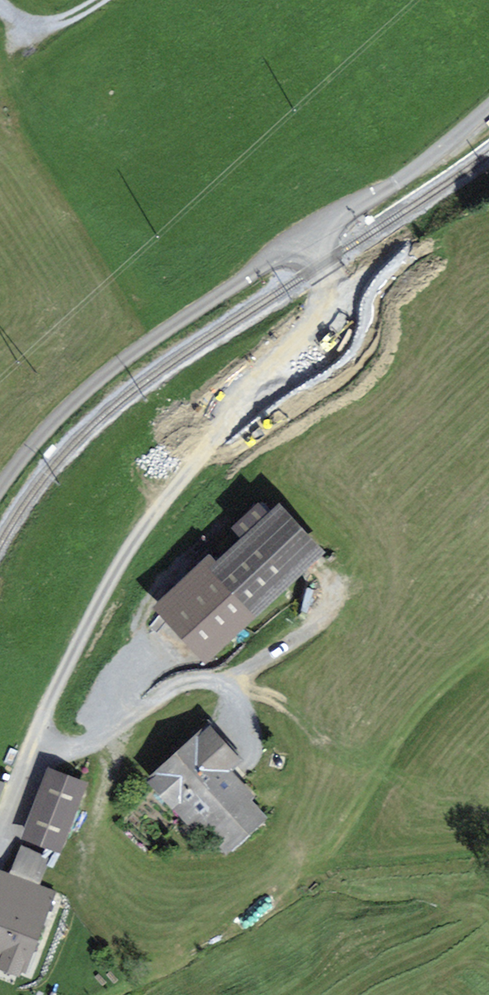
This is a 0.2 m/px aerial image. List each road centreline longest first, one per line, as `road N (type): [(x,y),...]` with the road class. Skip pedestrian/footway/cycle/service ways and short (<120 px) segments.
road 1 (residential): [(359,210),(297,334),(66,668),(0,830)]
road 2 (residential): [(359,210),(273,258),(113,368),(55,418),(0,482)]
road 3 (residential): [(488,109),(359,210)]
road 4 (track): [(318,623),(264,661),(214,682)]

